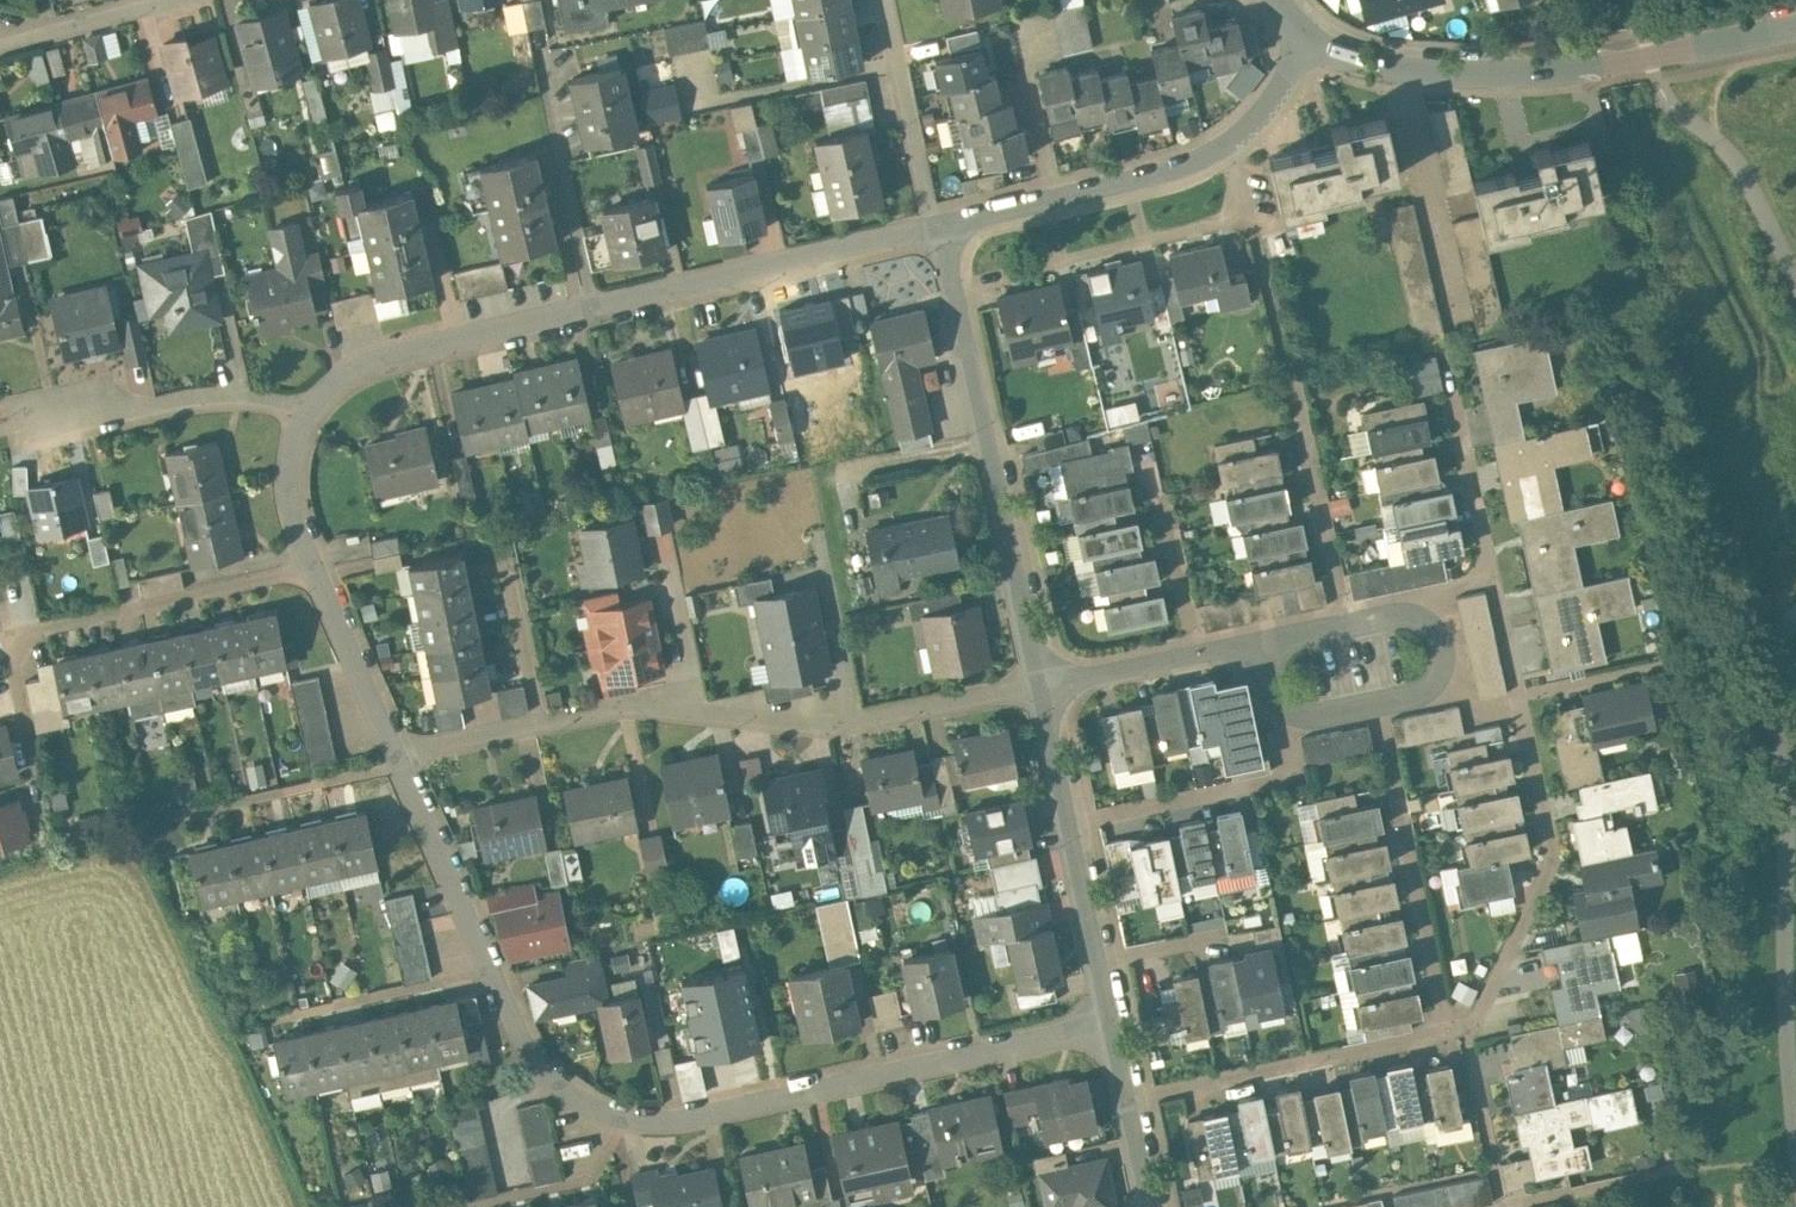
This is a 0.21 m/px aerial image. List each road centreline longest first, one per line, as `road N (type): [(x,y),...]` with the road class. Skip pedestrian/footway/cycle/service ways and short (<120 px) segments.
road 1 (residential): [(397,750),(521,1034),(554,1080),(594,1109),(673,1121),(716,1115),(1113,1026)]
road 2 (residential): [(1045,684),(827,727),(644,703),(397,750)]
road 3 (residential): [(931,228),(383,362),(345,379),(307,414)]
road 4 (residential): [(1307,40),(1360,62),(1458,73),(1603,63),(1795,25)]
road 5 (residential): [(946,225),(1045,684)]
road 6 (residential): [(1307,40),(1269,100),(1226,144),(1149,179),(946,225)]
road 7 (residential): [(317,565),(6,634),(20,701)]
road 8 (residential): [(1519,696),(1550,863),(1486,1003),(1456,1027)]
road 9 (residential): [(1456,1027),(1126,1095)]
road 10 (residential): [(1377,706),(1442,1010),(1456,1027)]
road 11 (residential): [(1288,715),(1290,777),(1074,824)]
road 12 (residential): [(931,228),(884,0)]
road 13 (residential): [(1045,684),(1259,642)]
road 14 (residential): [(1074,824),(1113,1026)]
road 15 (residential): [(317,565),(397,750)]
road 16 (residential): [(307,414),(248,399),(118,418)]
road 17 (residential): [(1454,396),(1493,577)]
road 18 (residential): [(1456,1027),(1499,1206)]
road 19 (residential): [(1259,642),(1421,616)]
road 20 (residential): [(155,0),(0,42)]
road 21 (residential): [(307,414),(293,471),(317,565)]
road 22 (residential): [(1045,684),(1074,824)]
road 23 (residential): [(1493,577),(1519,696)]

